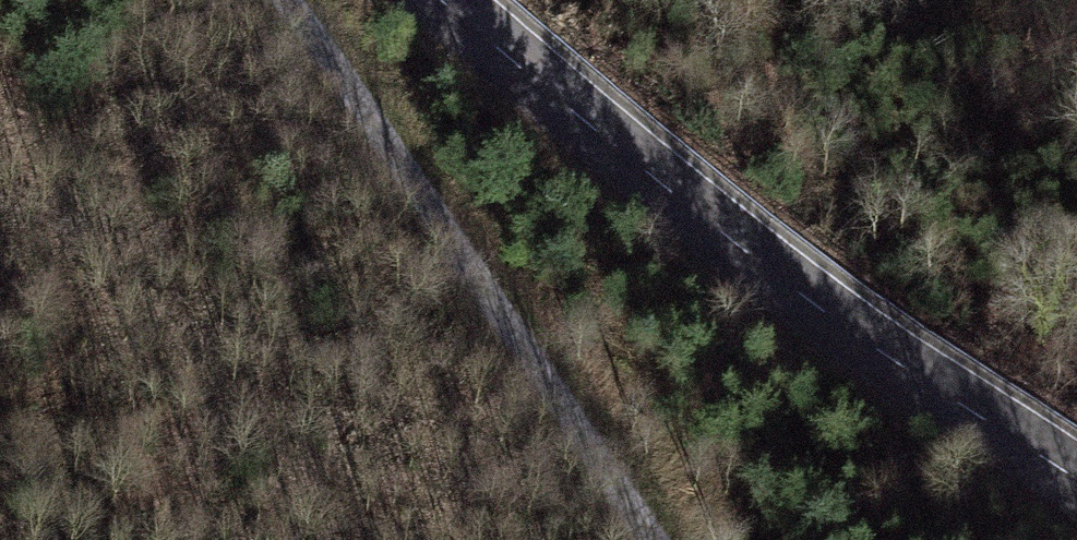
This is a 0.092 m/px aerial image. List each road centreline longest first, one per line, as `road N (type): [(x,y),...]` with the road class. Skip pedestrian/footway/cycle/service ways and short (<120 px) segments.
road 1 (tertiary): [(1076,483),(699,218),(435,0)]
road 2 (track): [(657,539),(289,0)]

